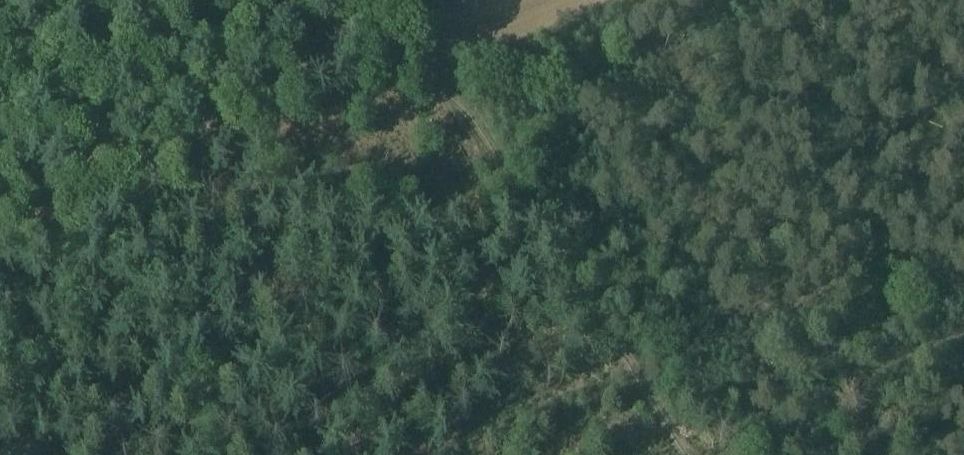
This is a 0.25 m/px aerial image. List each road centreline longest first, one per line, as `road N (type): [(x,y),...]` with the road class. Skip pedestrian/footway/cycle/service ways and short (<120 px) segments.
road 1 (track): [(401,0),(690,454)]
road 2 (track): [(0,272),(455,90)]
road 3 (track): [(963,329),(683,446)]
road 4 (track): [(131,220),(20,0)]

